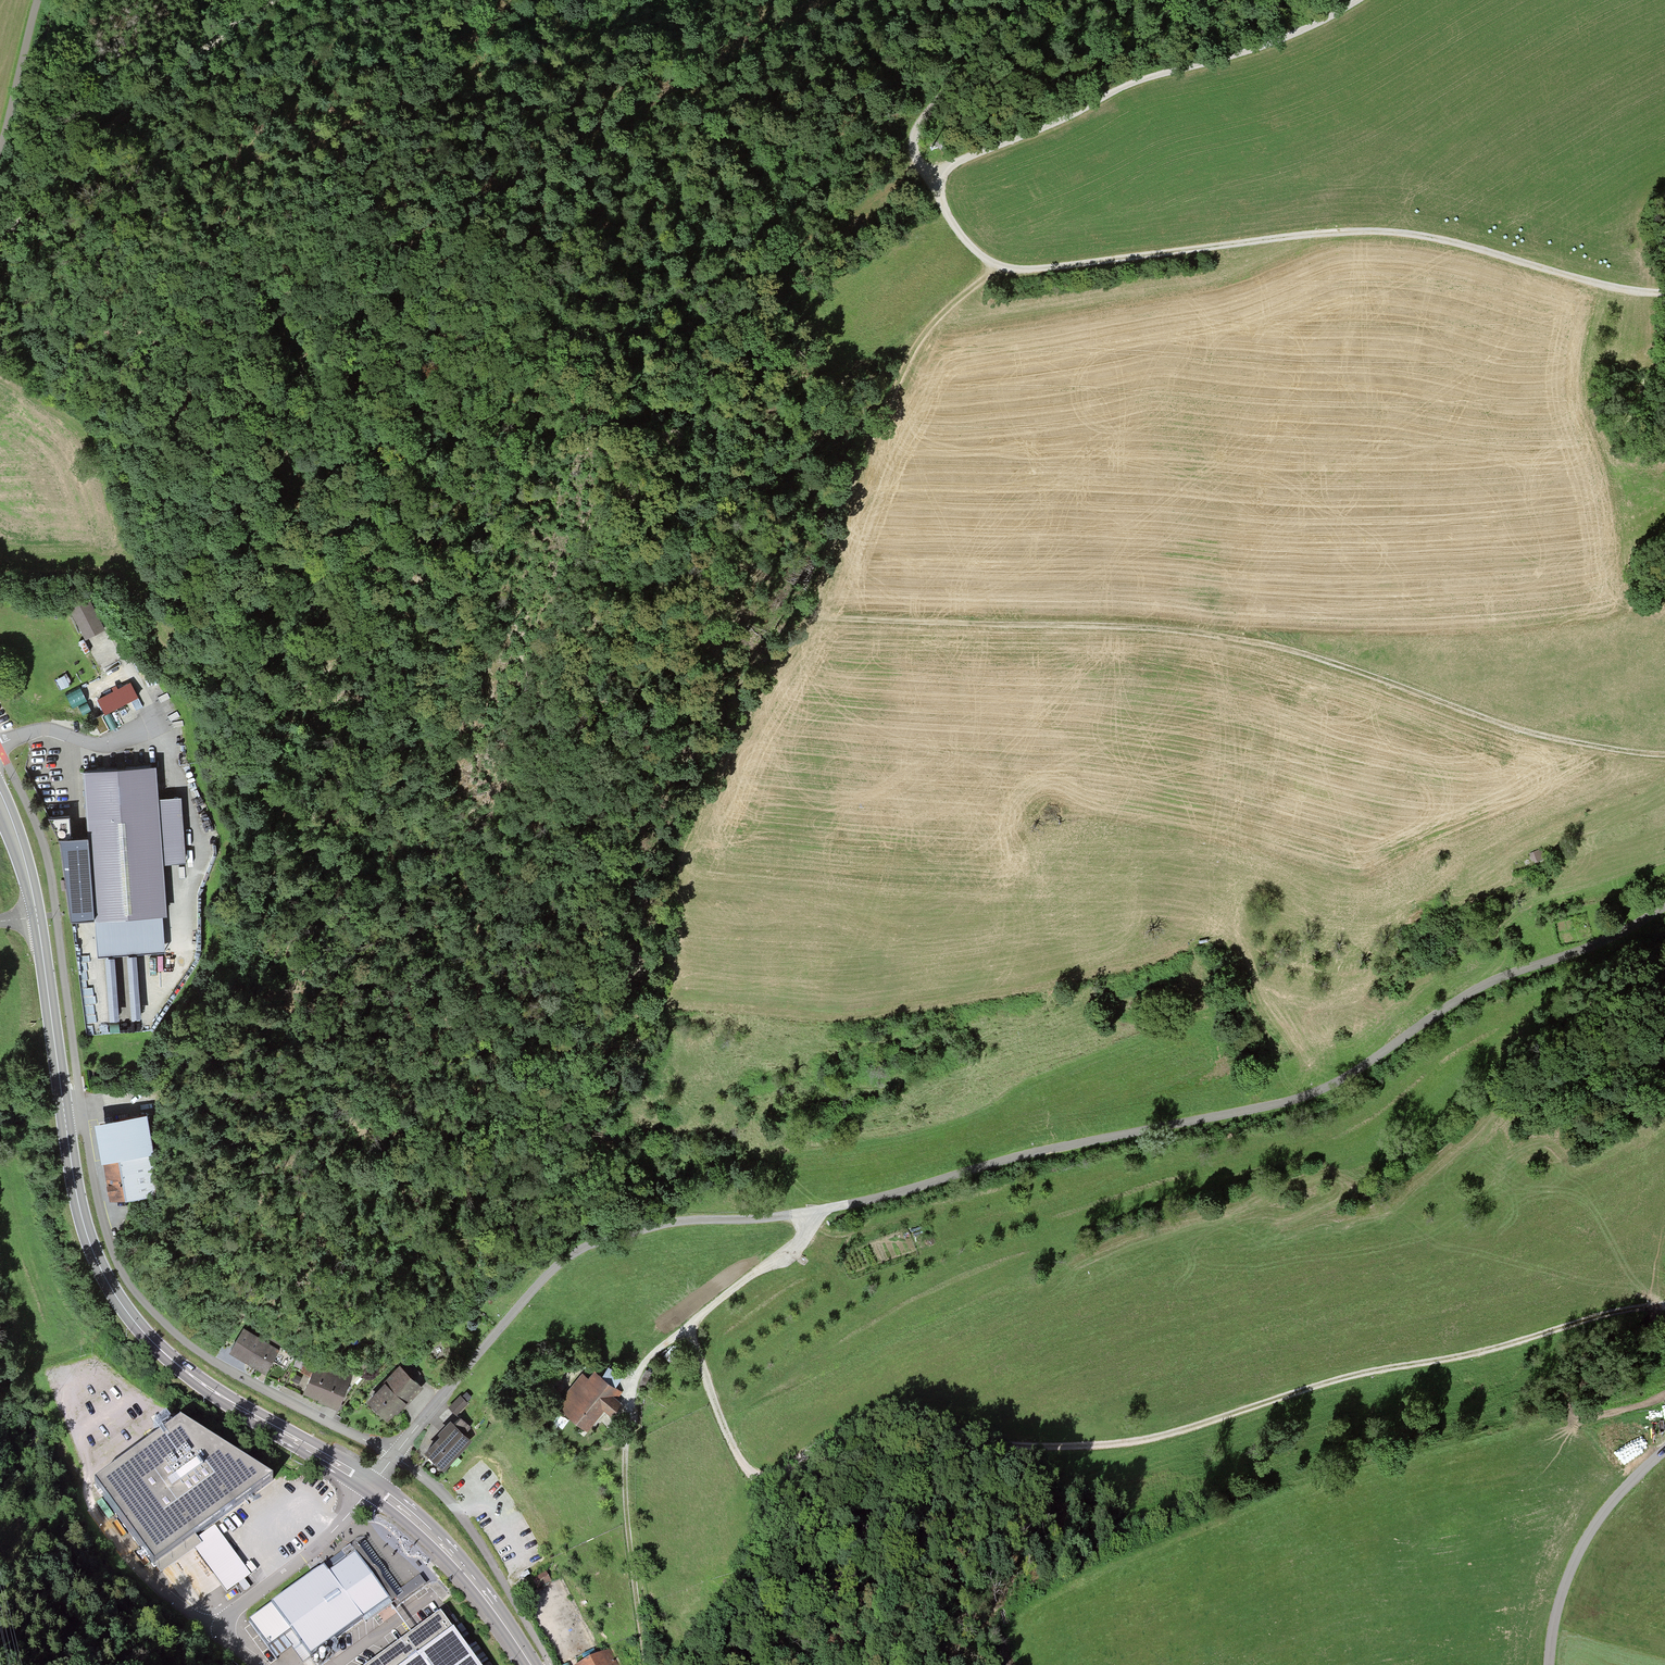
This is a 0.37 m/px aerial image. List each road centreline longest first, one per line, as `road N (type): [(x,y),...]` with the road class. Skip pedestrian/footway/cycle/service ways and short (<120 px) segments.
road 1 (track): [(1664,907),(1606,942),(1467,993),(1311,1093),(1039,1150),(805,1213),(651,1226),(606,1239),(538,1280),(449,1387)]
road 2 (track): [(995,267),(905,358),(857,461),(812,609),(828,620),(1130,627),(1250,641),(1504,724),(1664,755)]
road 3 (track): [(0,754),(46,863),(87,1160),(107,1245),(124,1279),(210,1359),(391,1457),(440,1494),(548,1664)]
road 4 (track): [(685,1328),(733,1448),(753,1476),(772,1480),(834,1434),(877,1420),(1030,1447),(1121,1445),(1354,1374),(1664,1304)]
road 5 (track): [(1044,0),(941,90),(913,137),(915,158),(950,225),(995,267),(1033,270),(1386,232),(1664,295)]
road 6 (track): [(0,383),(85,428),(101,451),(146,582),(218,682),(258,777),(250,961),(195,1067),(153,1098)]
road 7 (primary): [(371,1487),(196,1380),(117,1299),(77,1200),(37,918),(0,797)]
road 8 (track): [(668,999),(854,1018),(1131,969),(1186,944),(1216,943),(1239,955),(1245,1006),(1276,1063),(1255,1108)]
road 9 (track): [(645,1664),(624,1502),(632,1383),(655,1348),(800,1236),(805,1213)]
road 10 (track): [(926,177),(1125,86),(1264,46),(1354,0)]
road 11 (track): [(0,244),(86,140),(278,0)]
road 12 (track): [(776,1664),(827,1550),(846,1526),(976,1441)]
road 13 (unclassified): [(1548,1664),(1576,1552),(1634,1473),(1664,1448)]
road 14 (primary): [(371,1487),(455,1560),(531,1664)]
road 15 (residential): [(223,1620),(304,1559),(371,1487)]
road 16 (track): [(40,0),(0,145)]
road 17 (residential): [(449,1387),(371,1487)]

